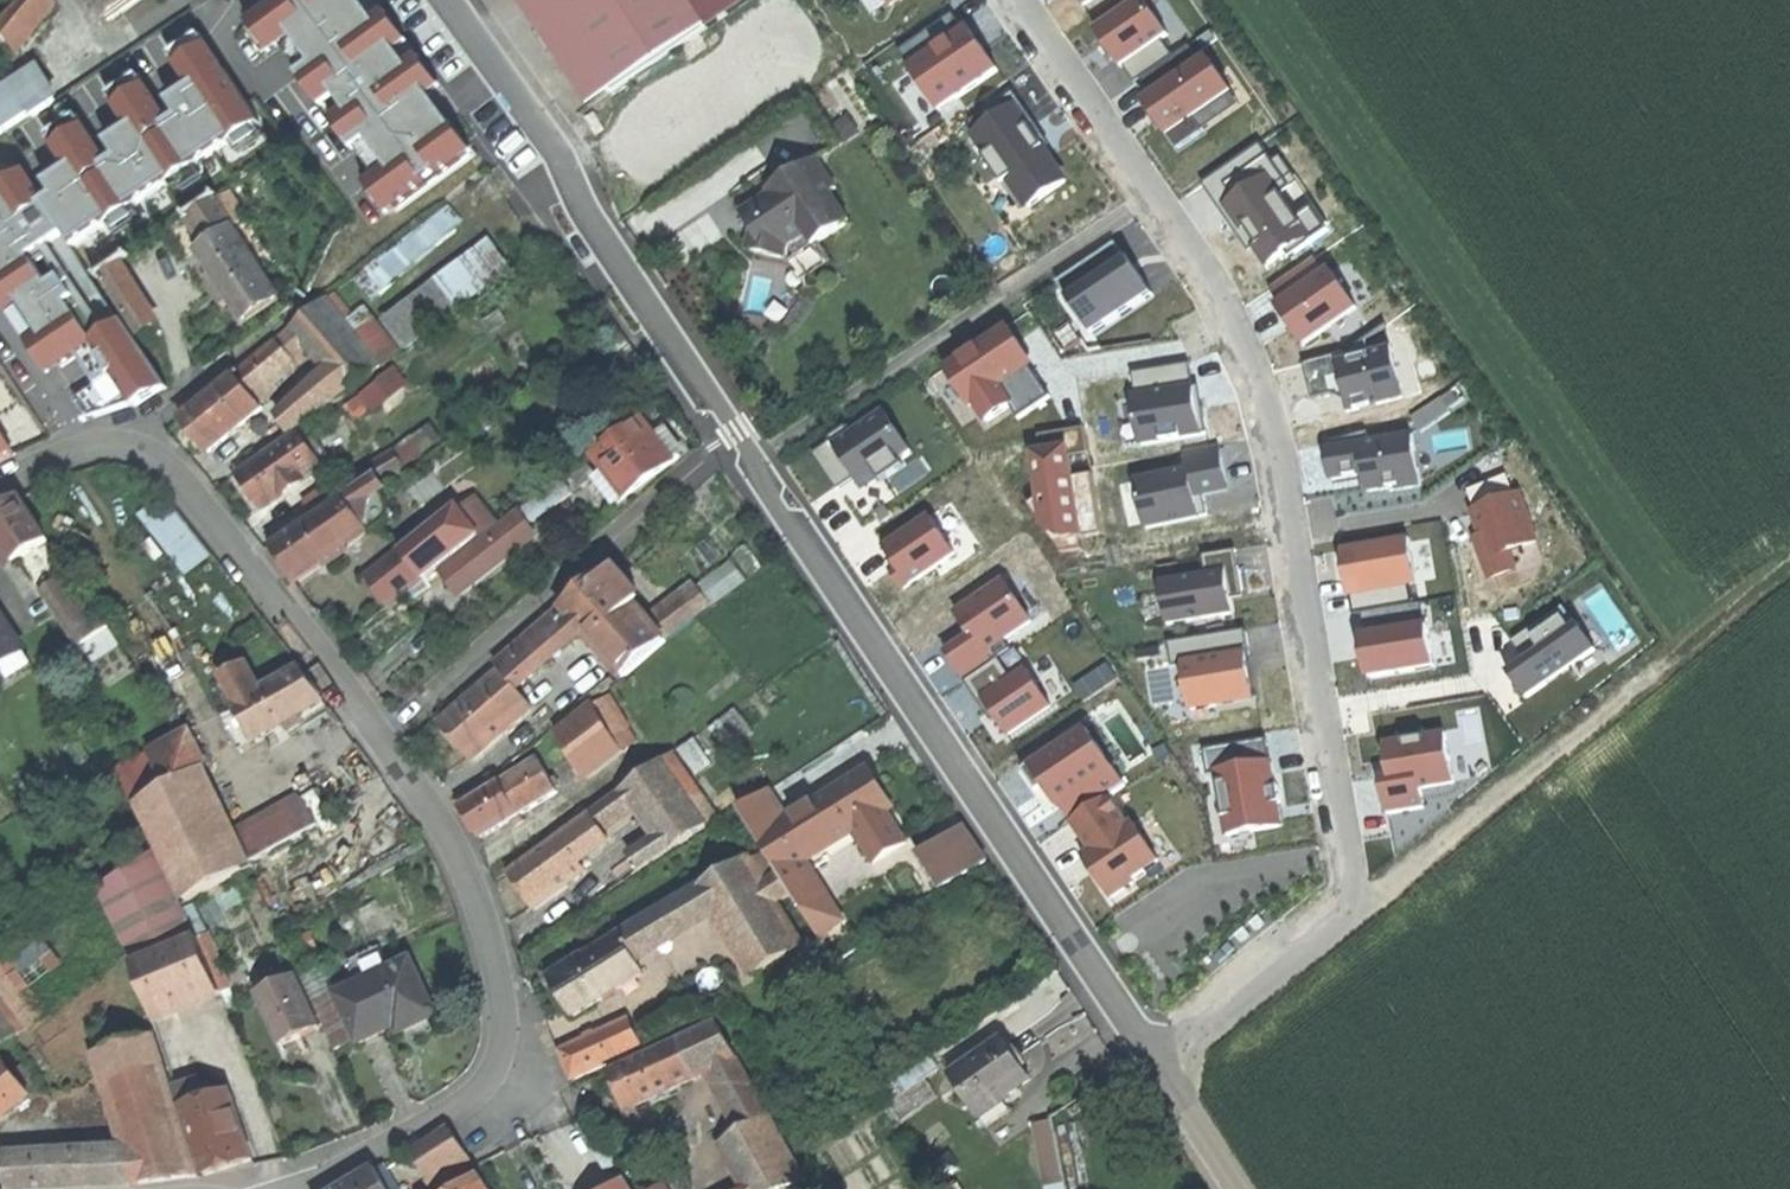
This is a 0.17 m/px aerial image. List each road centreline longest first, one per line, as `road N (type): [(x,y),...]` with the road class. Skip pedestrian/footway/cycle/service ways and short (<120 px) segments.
road 1 (residential): [(438,0),(741,458),(1168,1071)]
road 2 (residential): [(1032,0),(1229,284),(1285,432),(1341,756),(1352,874),(1341,916),(1168,1071)]
road 3 (residential): [(293,1188),(448,1107),(491,1074),(508,1002),(441,824),(173,465),(134,445),(94,444),(0,495)]
road 4 (track): [(1789,556),(1372,893),(1352,895)]
road 5 (residential): [(1168,1071),(1239,1188)]

